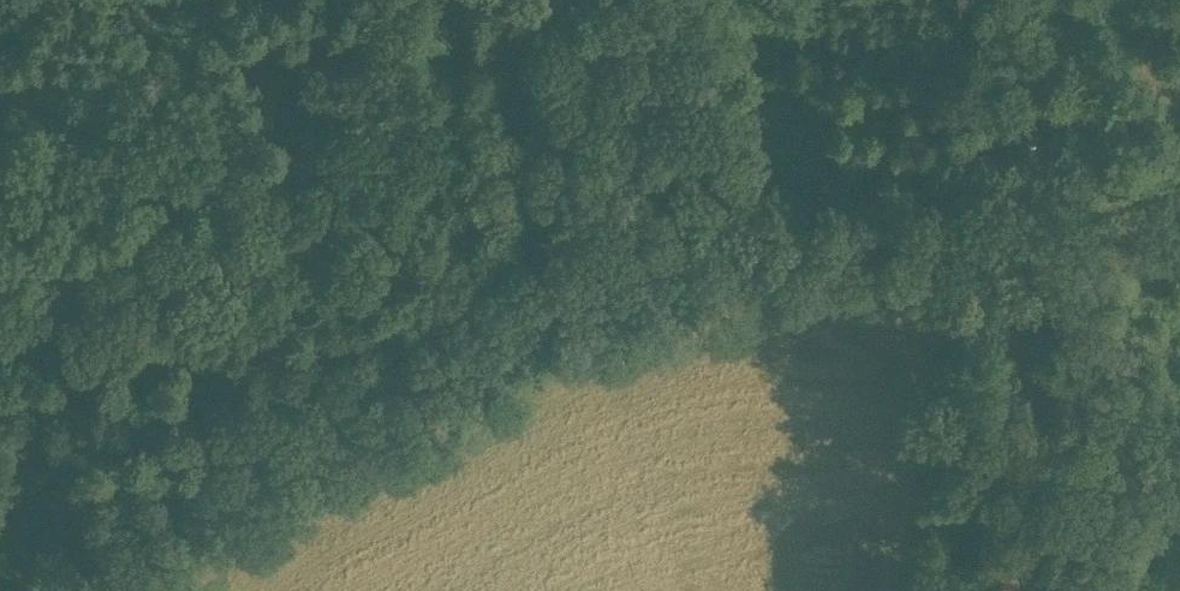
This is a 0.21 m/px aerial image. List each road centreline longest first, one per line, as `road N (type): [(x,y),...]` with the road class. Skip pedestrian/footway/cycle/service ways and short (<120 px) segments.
road 1 (track): [(1179,167),(1041,0)]

